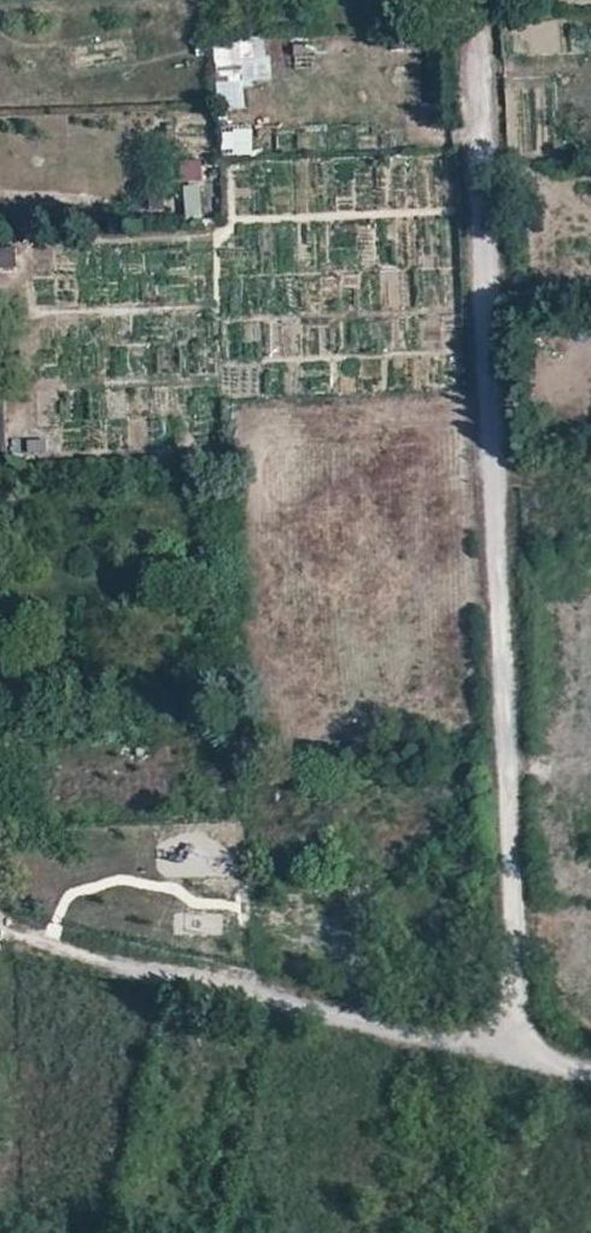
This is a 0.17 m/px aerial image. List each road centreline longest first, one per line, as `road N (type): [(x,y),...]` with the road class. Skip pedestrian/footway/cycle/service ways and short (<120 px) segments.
road 1 (track): [(471,0),(508,1055)]
road 2 (track): [(0,916),(590,1074)]

